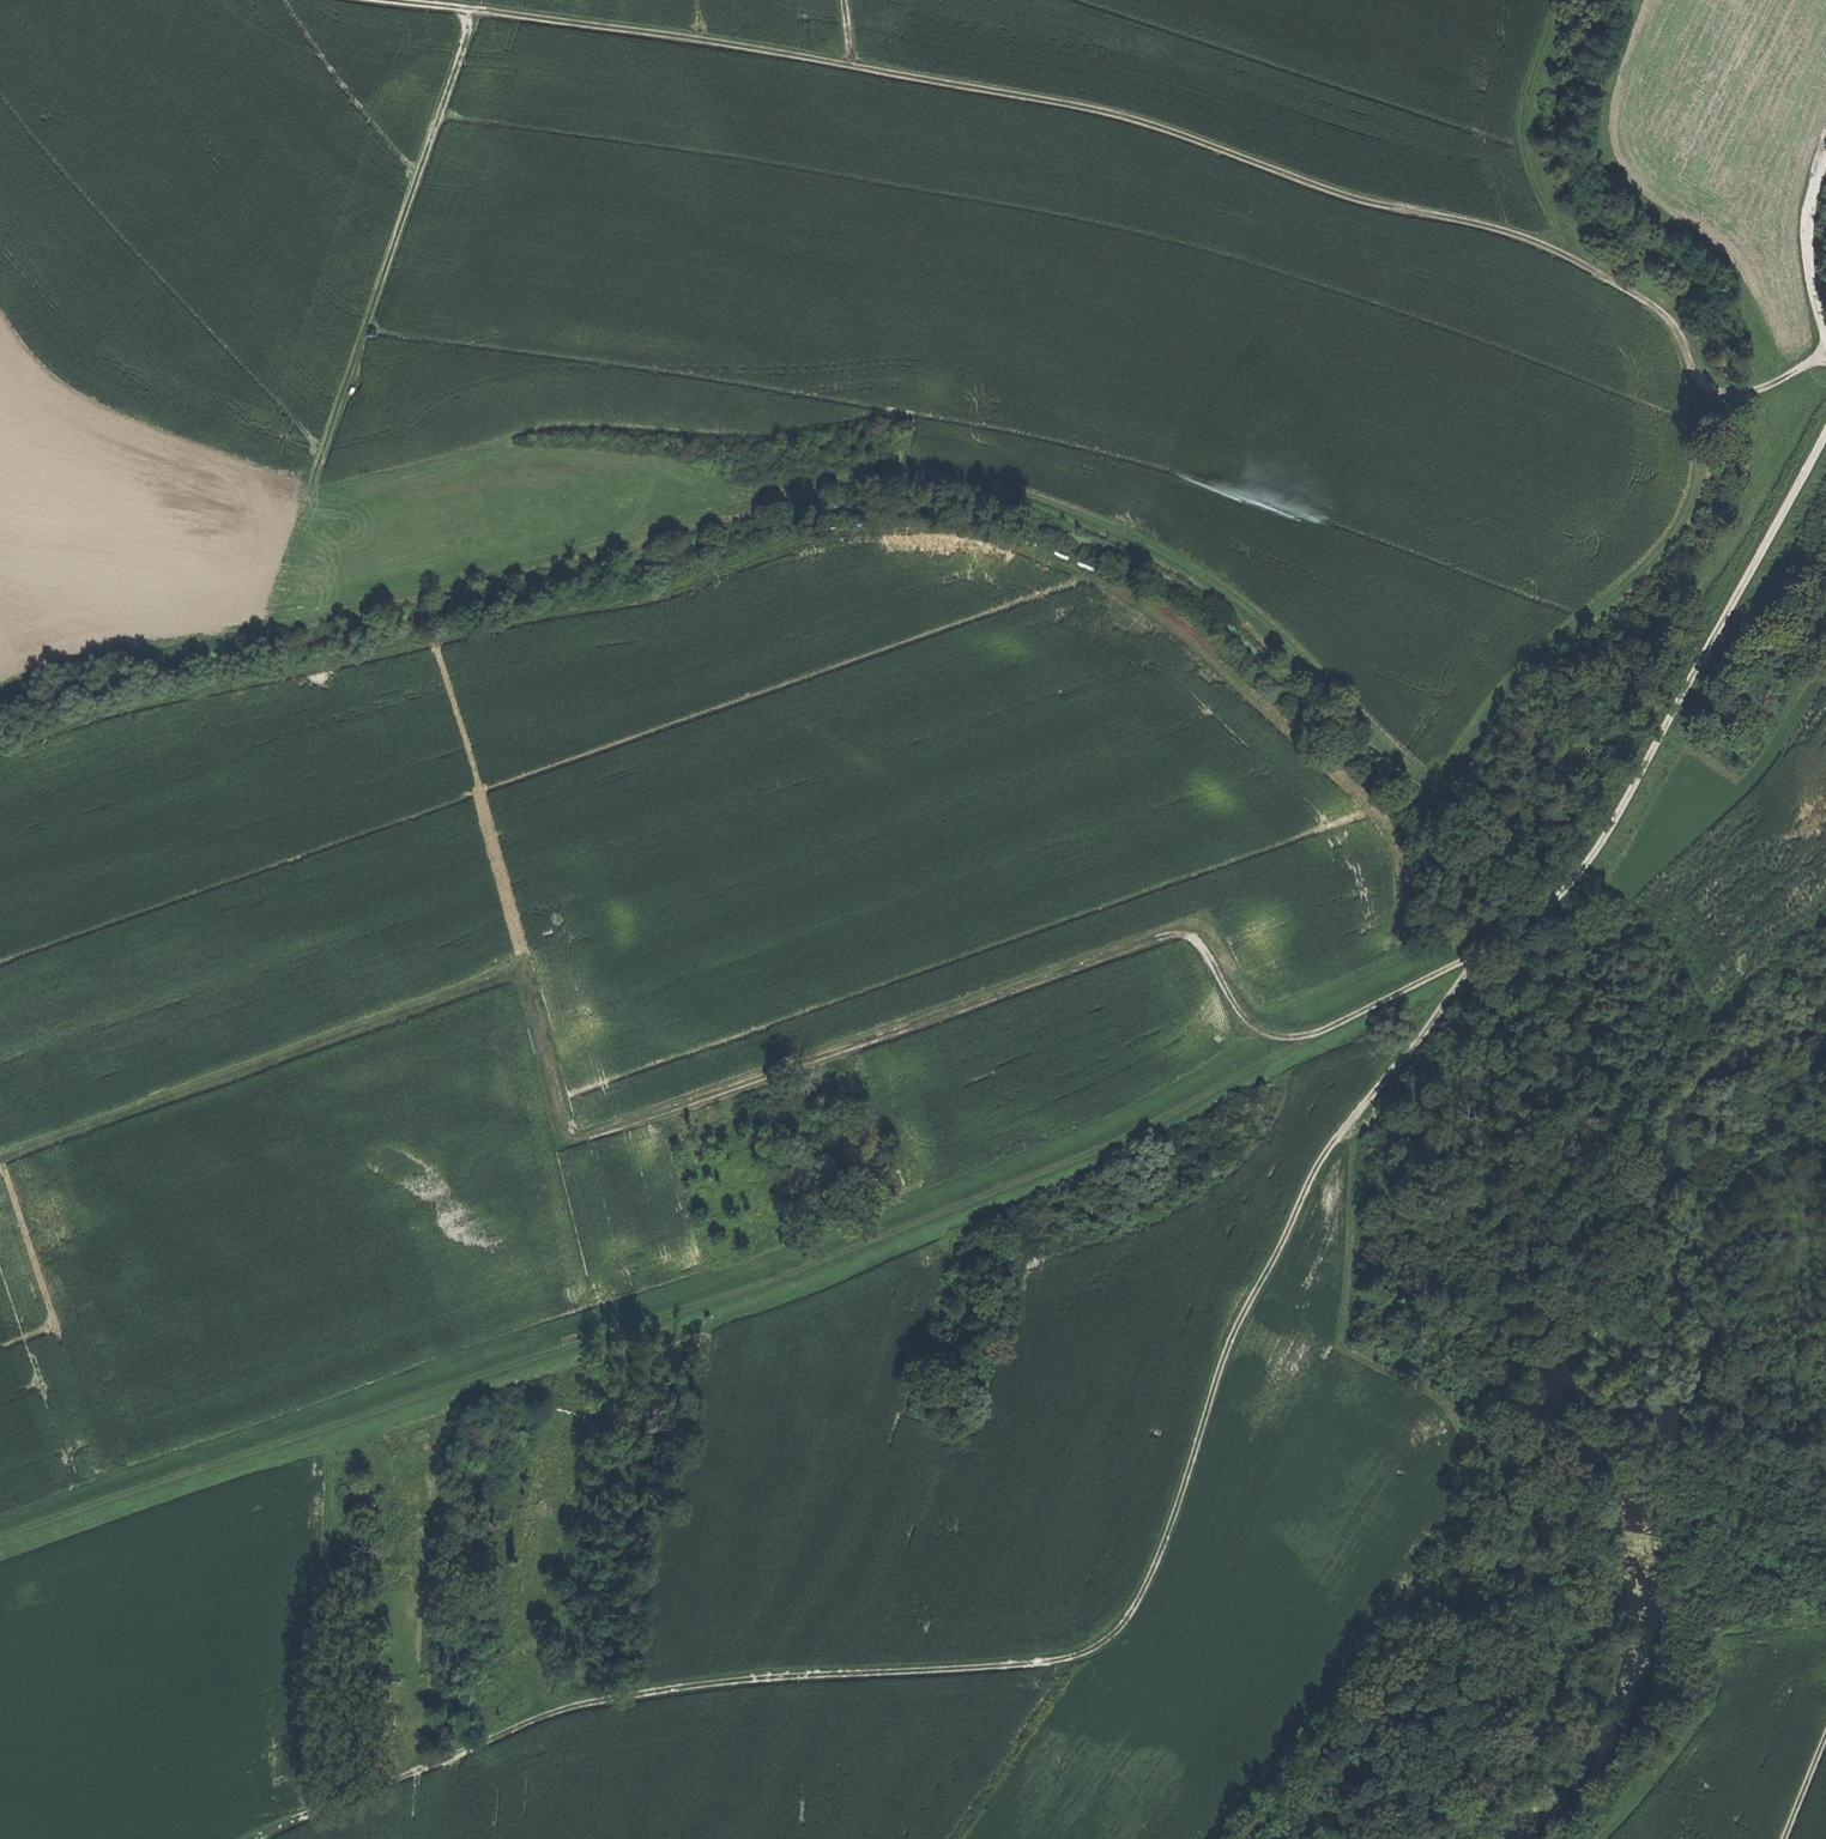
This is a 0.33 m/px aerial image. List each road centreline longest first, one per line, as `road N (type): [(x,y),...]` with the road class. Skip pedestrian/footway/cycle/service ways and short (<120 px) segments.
road 1 (track): [(1825,434),(1582,878),(1478,955),(1125,1136),(919,1221),(0,1536)]
road 2 (track): [(1478,955),(1316,1165),(1208,1402),(1179,1514),(1124,1630),(1080,1660),(729,1679),(578,1707),(266,1838)]
road 3 (track): [(1299,1044),(1243,1018),(1209,956),(1188,935),(1165,937),(560,1146),(521,973),(0,1161)]
road 4 (track): [(844,0),(854,67),(1166,127),(1350,203),(1478,223),(1558,250),(1666,317),(1711,390),(1777,386),(1825,353)]
road 5 (track): [(476,8),(269,627),(136,648),(0,690)]
road 6 (track): [(1635,0),(1597,96),(1599,158),(1613,180),(1709,241),(1801,370)]
road 7 (track): [(854,67),(406,0)]
road 8 (track): [(1825,156),(1807,231),(1825,344)]
road 9 (track): [(1825,1728),(1780,1838)]

